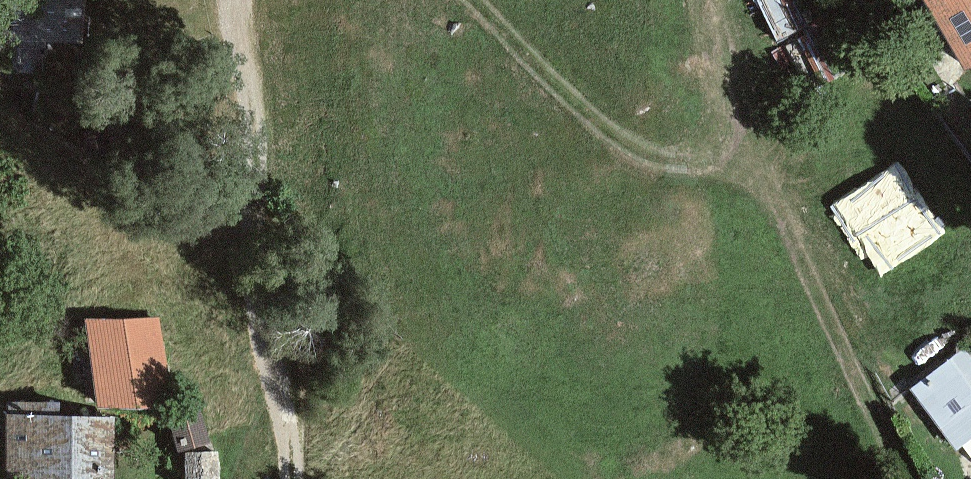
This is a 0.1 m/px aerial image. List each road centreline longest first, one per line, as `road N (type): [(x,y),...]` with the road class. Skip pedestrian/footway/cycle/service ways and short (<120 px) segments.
road 1 (track): [(725,0),(761,138),(857,348),(929,478)]
road 2 (track): [(294,478),(259,276),(258,134),(232,0)]
road 3 (track): [(478,0),(601,122),(643,152),(671,161),(761,138)]

